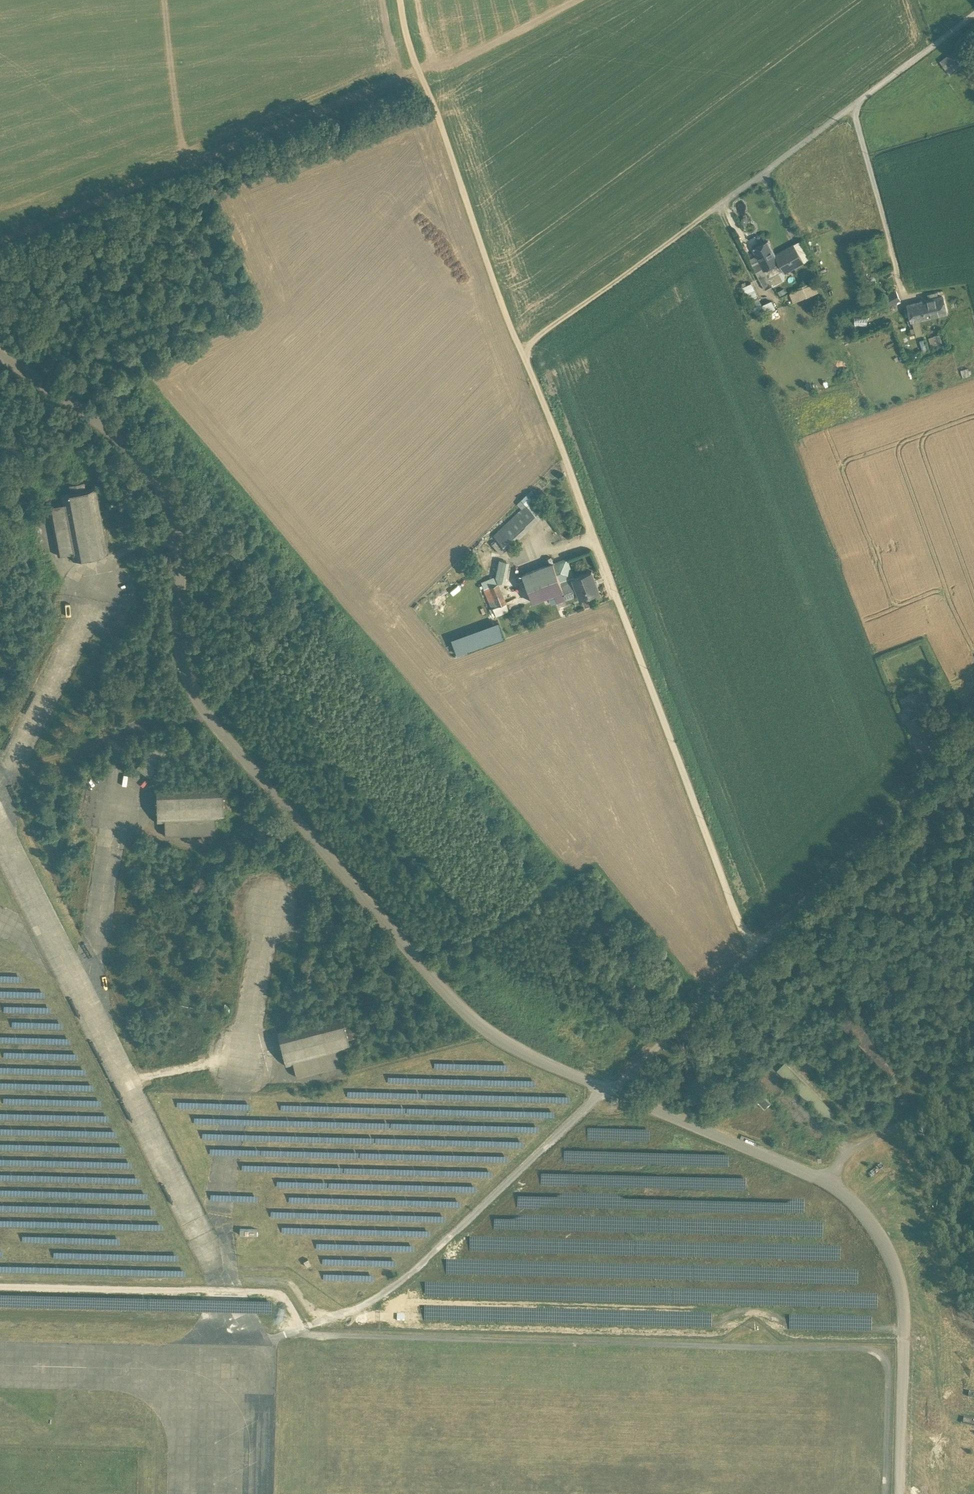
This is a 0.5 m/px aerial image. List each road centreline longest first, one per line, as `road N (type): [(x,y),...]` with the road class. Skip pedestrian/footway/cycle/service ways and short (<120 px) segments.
road 1 (track): [(404,0),(409,41),(524,354),(740,923),(757,945)]
road 2 (unclassified): [(0,354),(138,453),(163,487),(178,540),(185,664),(237,746),(485,1029),(606,1090)]
road 3 (unclassified): [(606,1090),(825,1178),(870,1217),(899,1271),(906,1307),(900,1493)]
road 4 (unclassified): [(973,733),(662,1040)]
road 5 (residential): [(973,15),(704,215)]
road 6 (track): [(704,215),(545,330),(524,354)]
road 7 (track): [(853,106),(903,295)]

